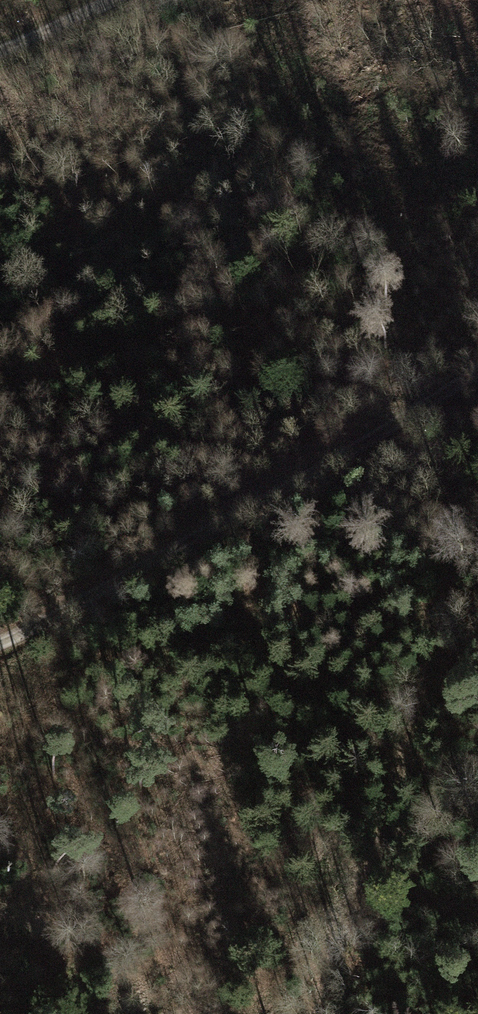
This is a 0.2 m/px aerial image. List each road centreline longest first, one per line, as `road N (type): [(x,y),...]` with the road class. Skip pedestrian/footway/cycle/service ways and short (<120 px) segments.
road 1 (track): [(0,642),(356,451),(477,374)]
road 2 (track): [(318,1013),(416,710),(456,548)]
road 3 (track): [(0,51),(110,0)]

